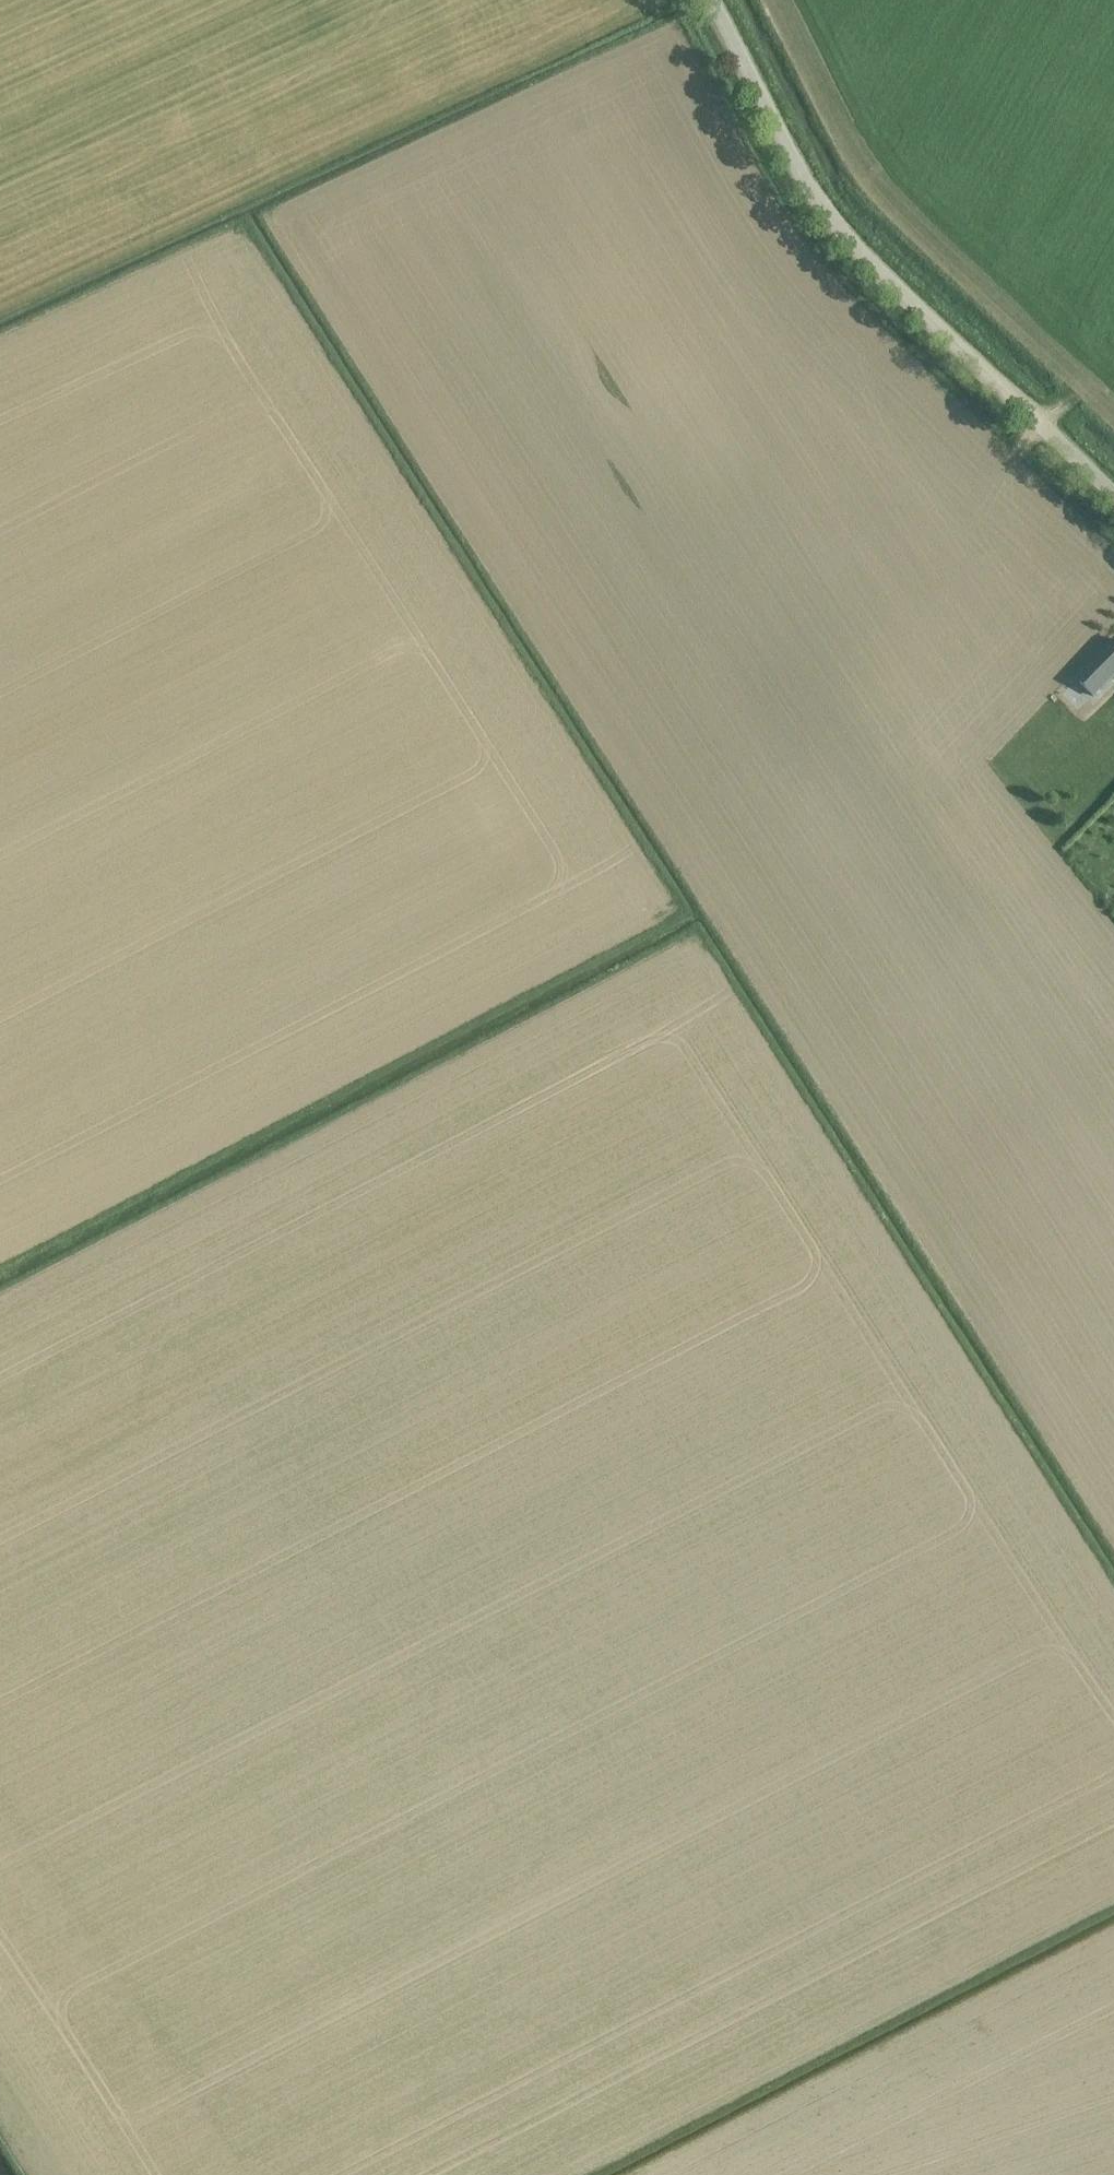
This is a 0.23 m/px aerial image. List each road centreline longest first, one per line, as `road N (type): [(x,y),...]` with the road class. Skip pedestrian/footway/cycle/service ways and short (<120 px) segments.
road 1 (unclassified): [(1113,495),(825,216),(714,0)]

